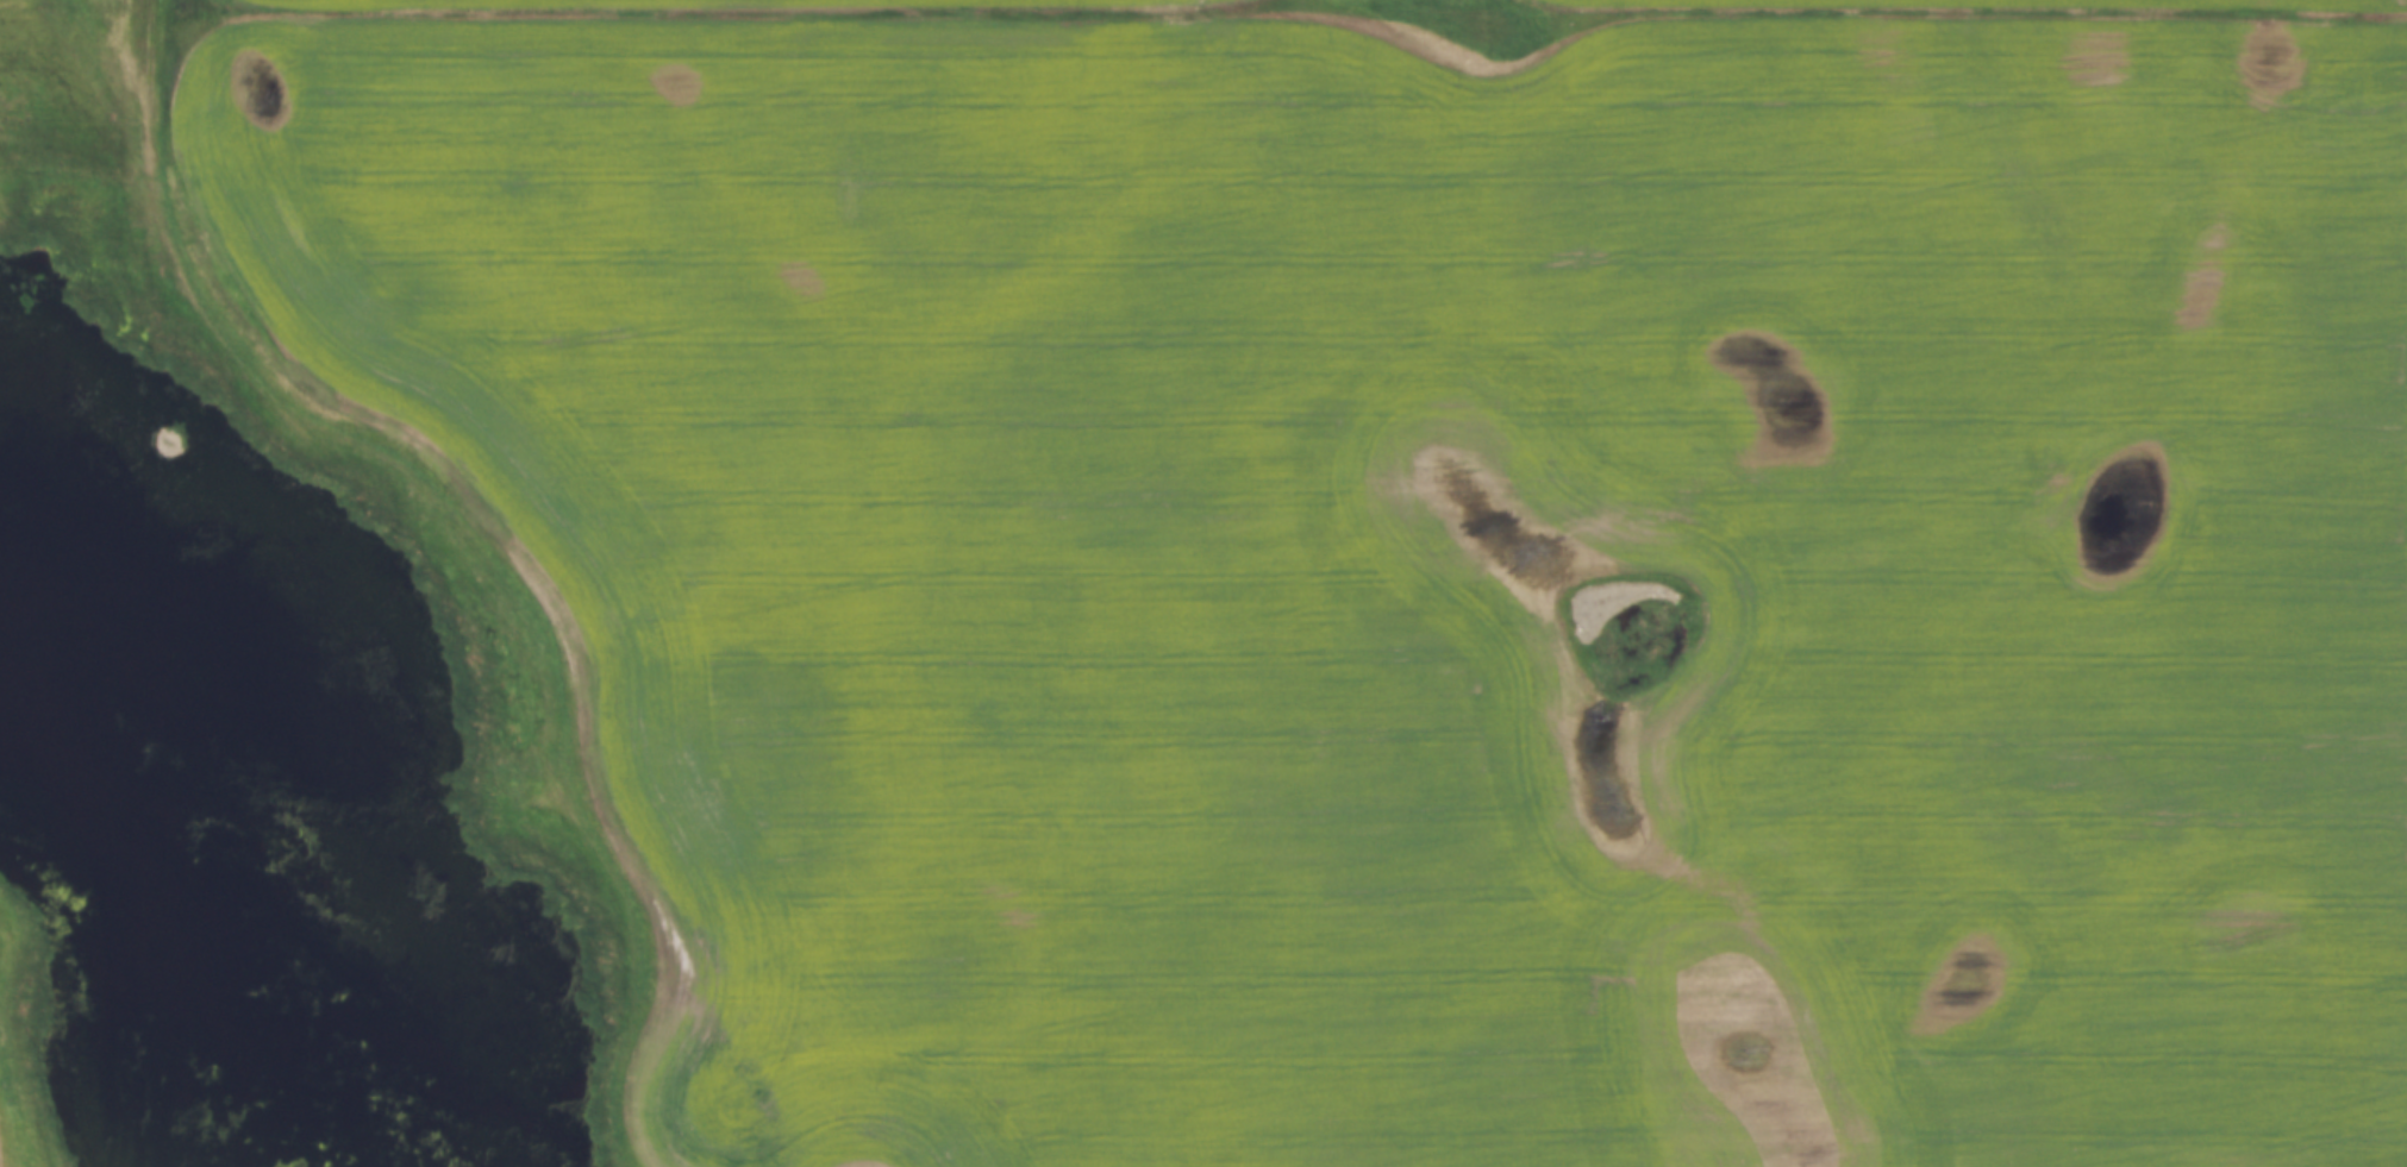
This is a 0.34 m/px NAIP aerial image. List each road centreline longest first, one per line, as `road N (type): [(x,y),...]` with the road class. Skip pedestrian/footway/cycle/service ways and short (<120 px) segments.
road 1 (track): [(626,1166),(612,1123),(627,995),(611,904),(554,799),(474,611),(438,560),(401,519),(249,393),(183,300),(145,183),(150,0)]

